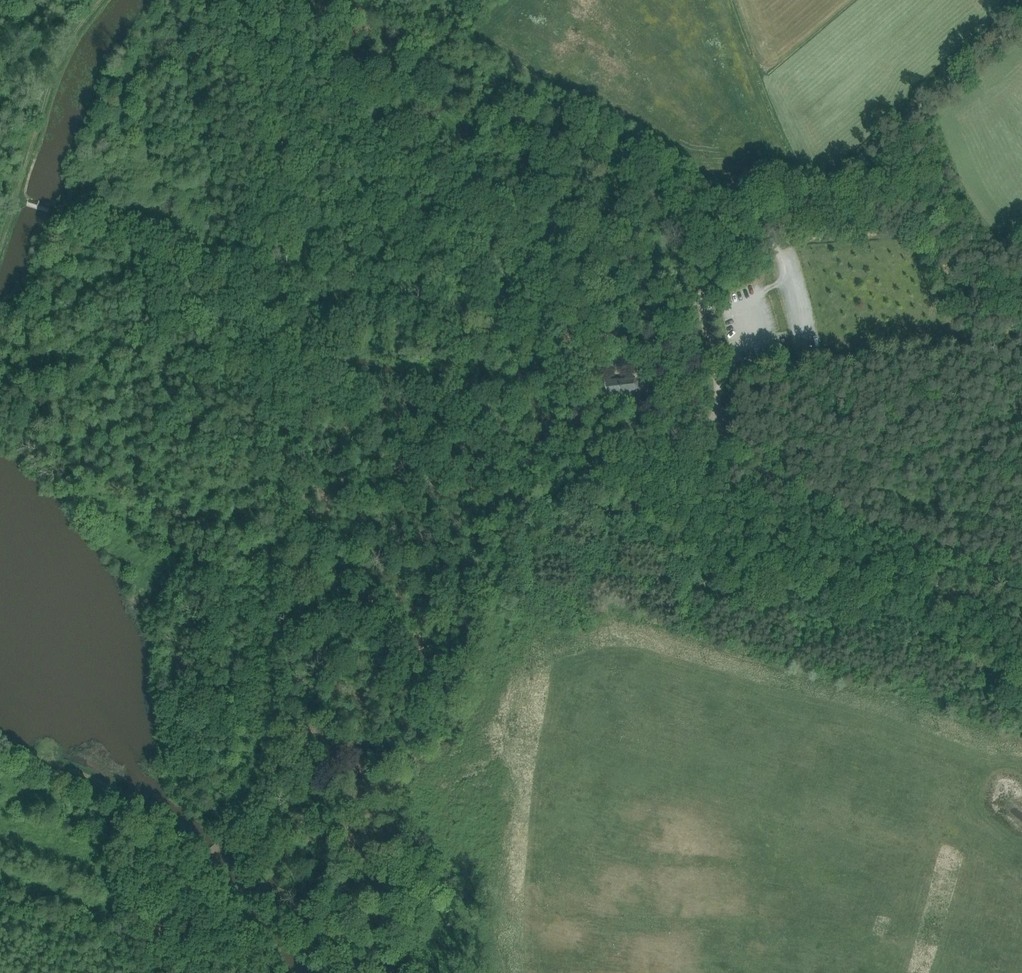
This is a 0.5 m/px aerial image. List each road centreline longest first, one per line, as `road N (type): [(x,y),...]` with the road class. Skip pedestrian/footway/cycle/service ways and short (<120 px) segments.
road 1 (unclassified): [(1021,579),(873,531),(737,454),(720,428),(703,304),(718,278),(1021,22)]
road 2 (track): [(703,302),(664,251),(681,174)]

